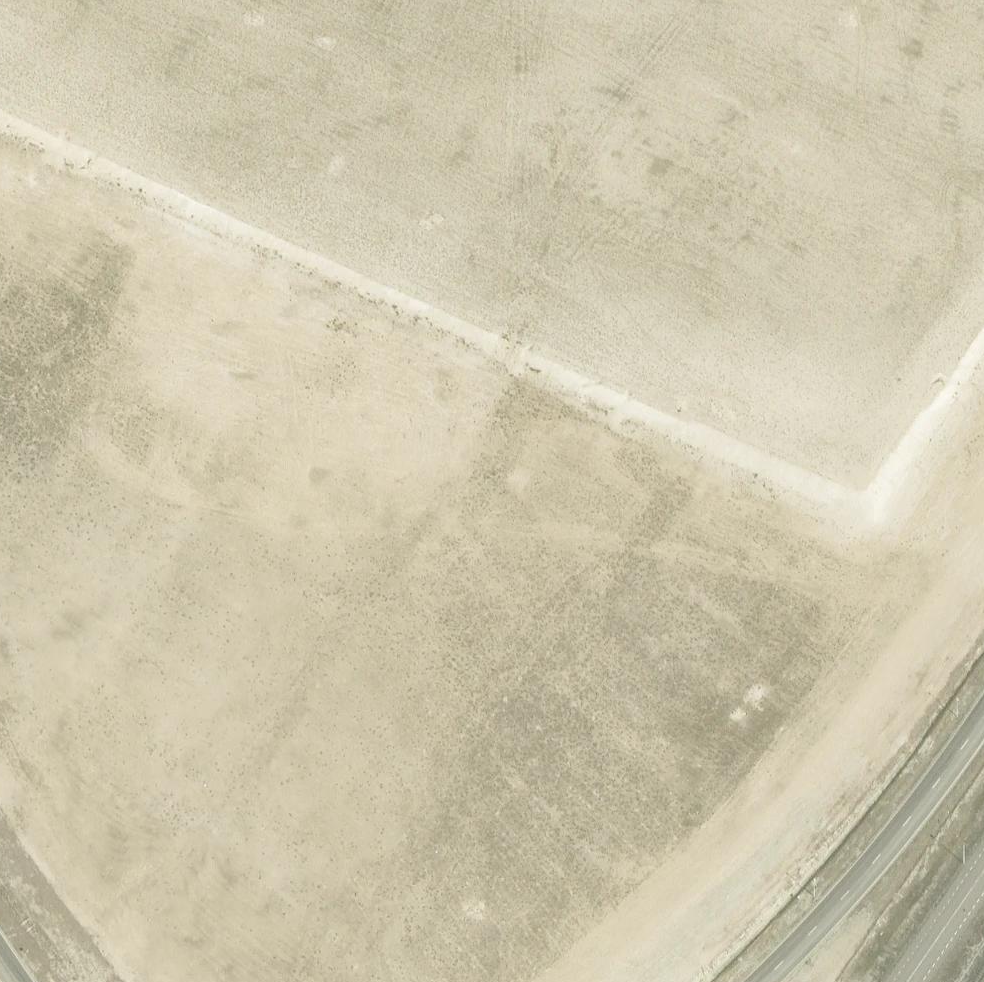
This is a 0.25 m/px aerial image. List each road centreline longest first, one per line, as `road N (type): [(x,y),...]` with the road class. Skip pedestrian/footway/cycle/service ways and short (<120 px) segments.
road 1 (unclassified): [(983,716),(861,879),(762,981)]

